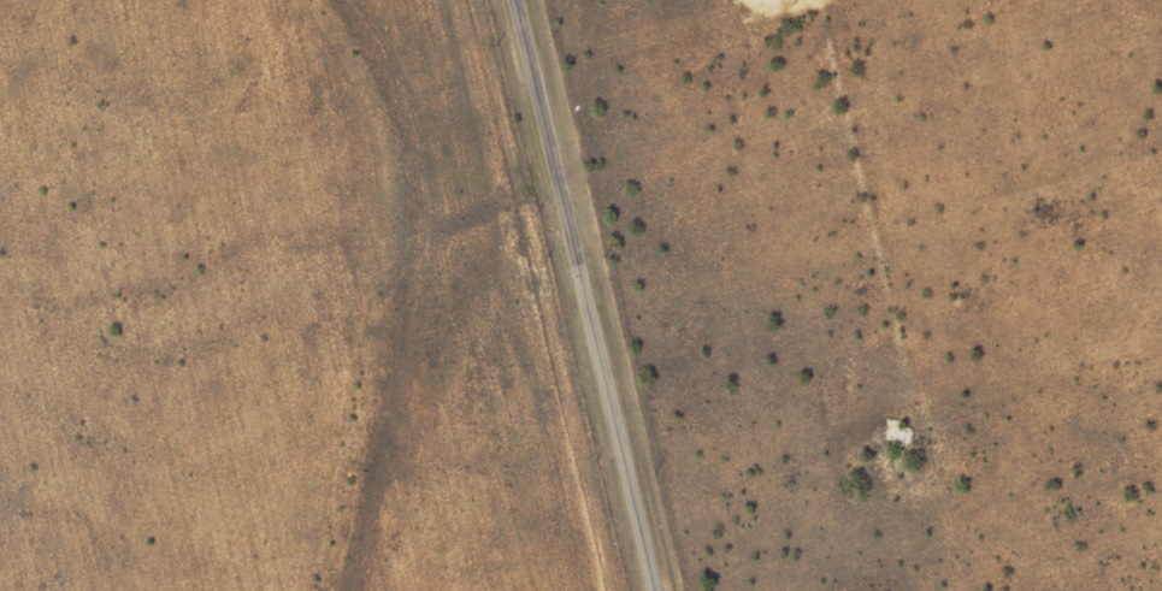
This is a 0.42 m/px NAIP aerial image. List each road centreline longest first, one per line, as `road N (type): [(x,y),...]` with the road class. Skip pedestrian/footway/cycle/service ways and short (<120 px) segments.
road 1 (residential): [(527,0),(662,590)]

